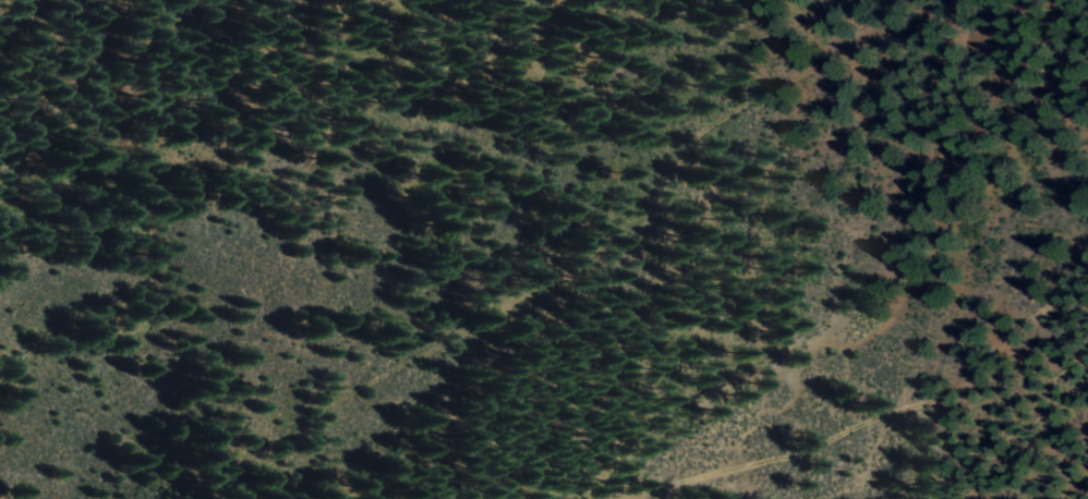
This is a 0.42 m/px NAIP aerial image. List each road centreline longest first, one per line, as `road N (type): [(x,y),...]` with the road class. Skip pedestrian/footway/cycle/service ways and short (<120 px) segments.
road 1 (track): [(855,401),(1087,216)]

